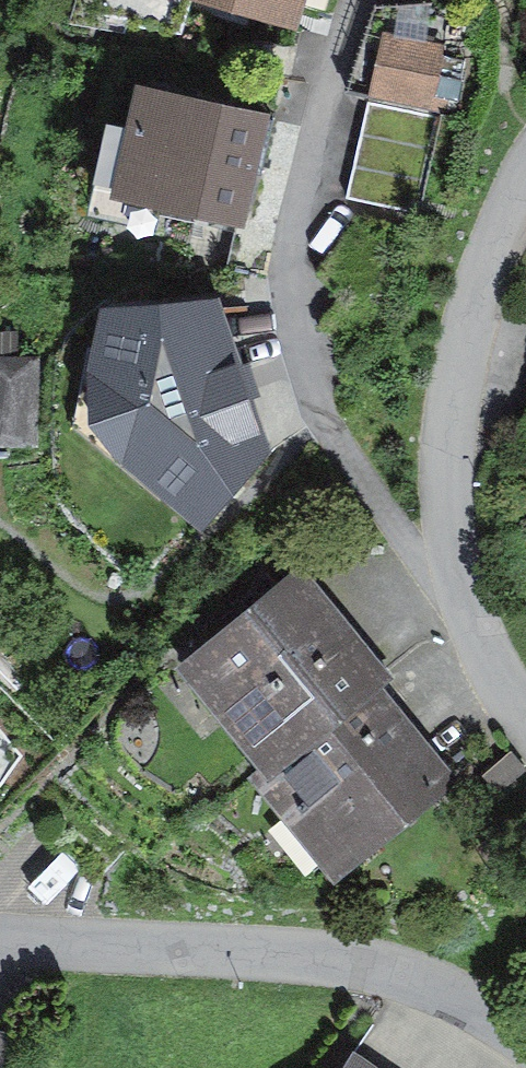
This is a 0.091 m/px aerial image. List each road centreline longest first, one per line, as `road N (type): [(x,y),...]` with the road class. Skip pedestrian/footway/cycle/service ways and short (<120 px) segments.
road 1 (residential): [(525,713),(497,671),(454,559),(446,481),(448,411),(477,297),(525,179)]
road 2 (residential): [(0,939),(353,958),(432,980),(525,1033)]

